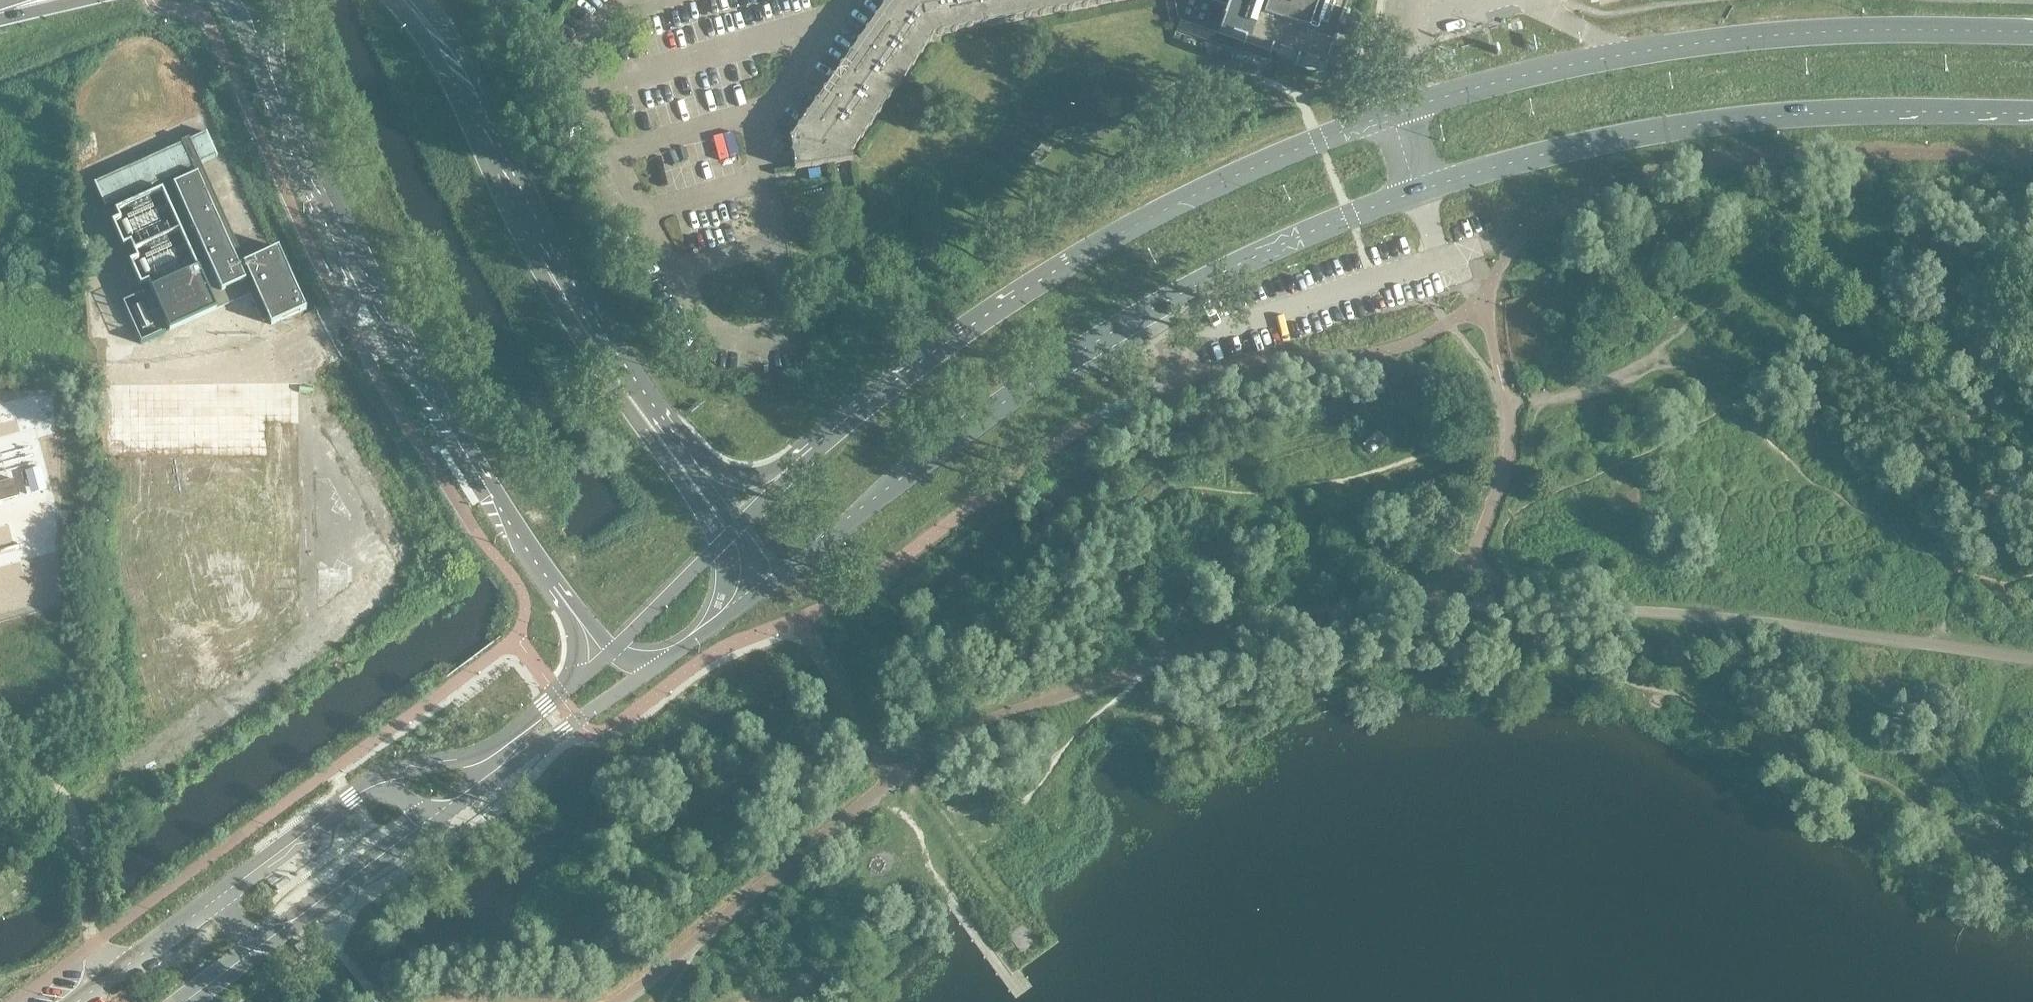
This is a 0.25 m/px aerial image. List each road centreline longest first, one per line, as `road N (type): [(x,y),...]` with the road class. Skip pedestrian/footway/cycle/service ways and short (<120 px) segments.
road 1 (secondary): [(693,639),(1077,354),(1240,264),(1417,190)]
road 2 (secondary): [(1392,115),(1218,182),(1090,251),(990,312),(811,448)]
road 3 (secondary): [(2032,34),(1849,32),(1695,43),(1585,62),(1392,115)]
road 4 (secondary): [(1417,190),(1546,153),(1707,123),(1873,110),(2032,113)]
road 5 (secondary): [(285,94),(453,414),(555,580)]
road 6 (secondary): [(675,448),(559,279),(409,4)]
road 7 (unclassified): [(359,793),(445,807),(693,639)]
road 8 (unclassified): [(577,679),(518,735),(464,757),(397,770),(359,793)]
road 9 (track): [(1023,941),(900,772)]
road 10 (unclassified): [(74,1001),(218,896)]
road 11 (unclassified): [(218,896),(359,793)]
road 12 (unclassified): [(734,530),(612,652)]
road 13 (secondary): [(811,448),(771,474),(740,478),(675,448)]
road 14 (unclassified): [(693,639),(750,591),(734,530)]

